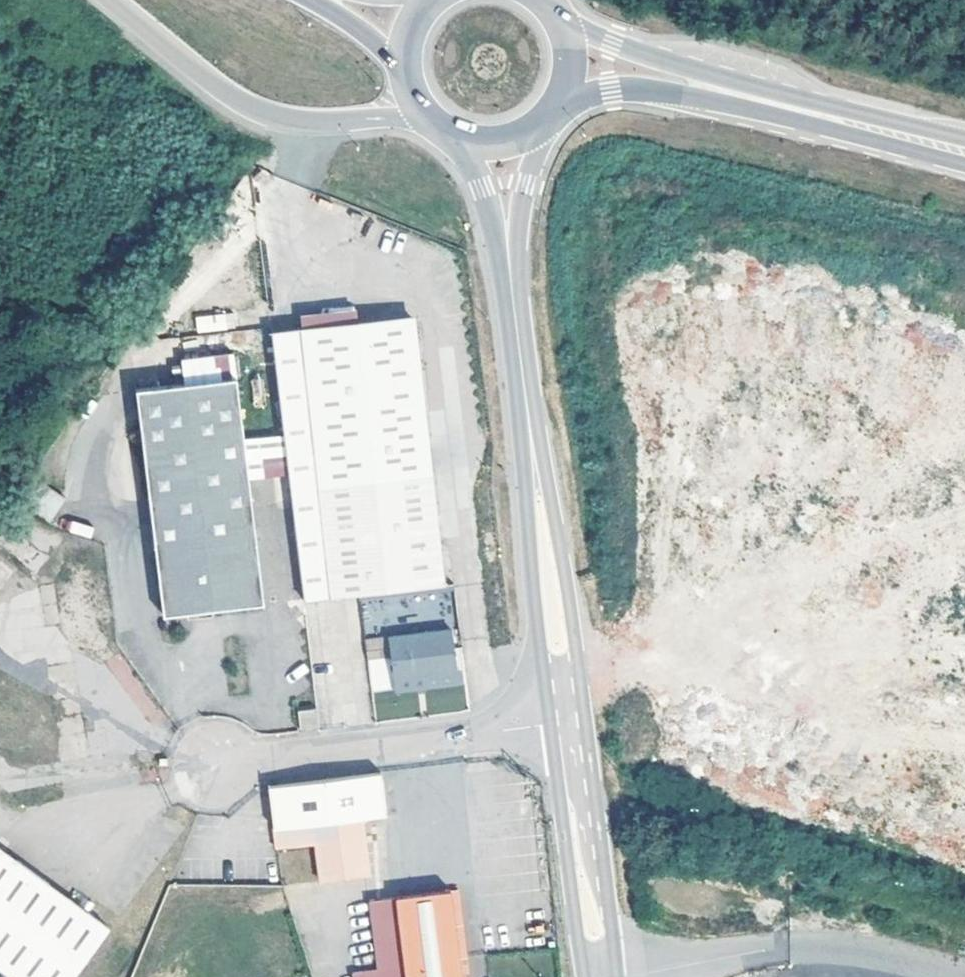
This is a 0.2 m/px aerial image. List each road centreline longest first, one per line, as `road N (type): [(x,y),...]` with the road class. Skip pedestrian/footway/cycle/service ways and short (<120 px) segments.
road 1 (secondary): [(568,724),(512,281)]
road 2 (unclassified): [(215,770),(568,724)]
road 3 (unclassified): [(112,0),(224,91),(285,119),(422,120)]
road 4 (secondary): [(964,151),(705,86)]
road 5 (secondary): [(602,976),(568,724)]
road 6 (secondary): [(512,281),(539,134)]
road 7 (secondary): [(705,86),(567,35)]
road 8 (secondary): [(565,101),(610,89),(705,86)]
road 9 (secondary): [(467,148),(512,281)]
road 10 (secondary): [(301,0),(369,41),(404,74)]

